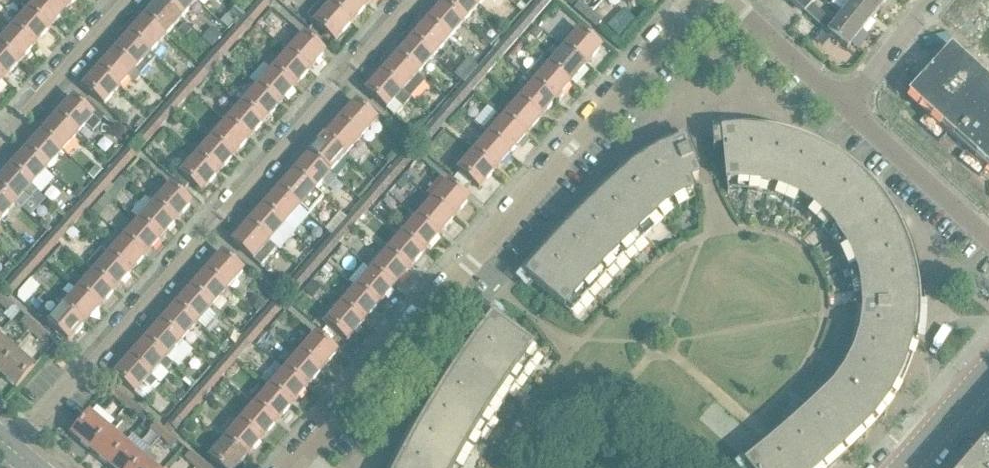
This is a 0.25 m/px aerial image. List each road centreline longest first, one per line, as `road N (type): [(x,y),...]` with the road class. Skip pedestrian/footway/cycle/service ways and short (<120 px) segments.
road 1 (residential): [(293,467),(700,0)]
road 2 (residential): [(415,0),(12,450)]
road 3 (residential): [(988,238),(846,105)]
road 4 (residential): [(0,144),(129,0)]
road 5 (residential): [(846,105),(726,0)]
road 6 (residential): [(928,0),(846,105)]
road 7 (tertiary): [(903,467),(988,370)]

